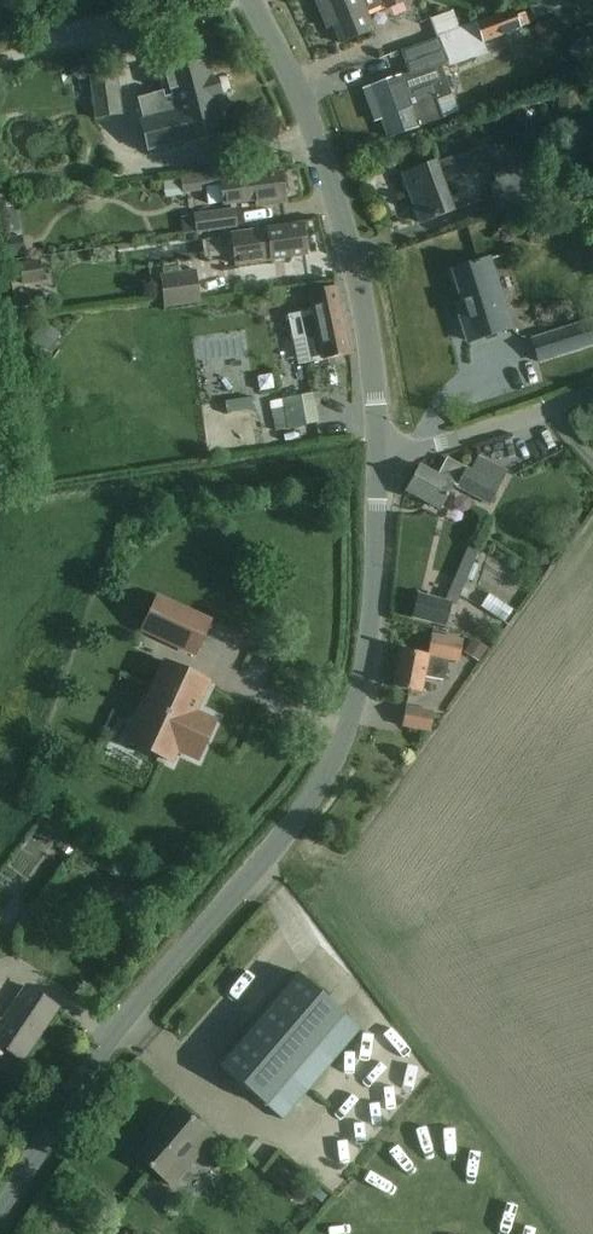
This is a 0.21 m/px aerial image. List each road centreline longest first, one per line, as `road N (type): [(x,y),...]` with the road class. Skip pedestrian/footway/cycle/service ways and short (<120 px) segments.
road 1 (unclassified): [(0,1219),(81,1078),(329,779),(356,709),(371,634),(380,457)]
road 2 (unclassified): [(380,457),(356,265),(304,92),(255,0)]
road 3 (unclassified): [(380,457),(425,451),(592,394)]

